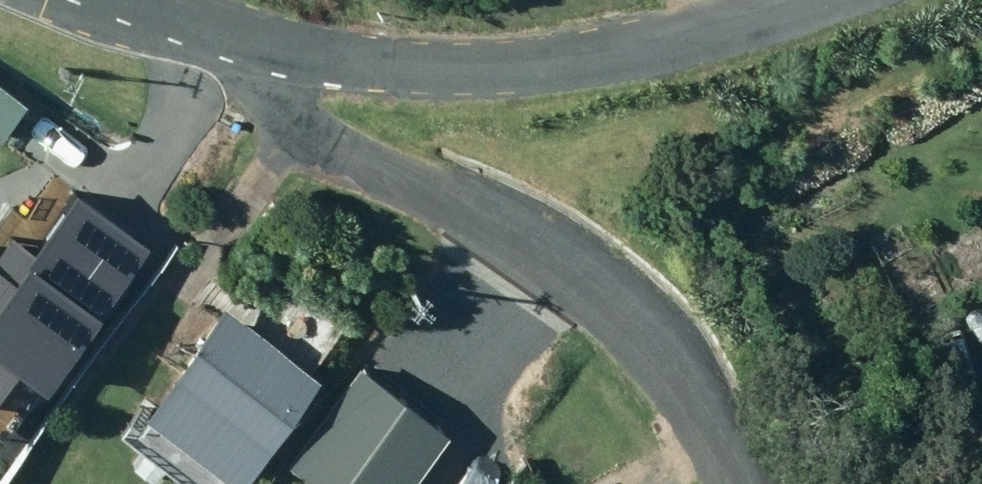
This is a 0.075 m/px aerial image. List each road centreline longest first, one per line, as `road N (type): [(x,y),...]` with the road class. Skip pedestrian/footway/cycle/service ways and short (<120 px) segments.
road 1 (residential): [(265,52),(312,132),(475,211),(594,289),(683,378),(730,483)]
road 2 (residential): [(810,0),(643,52),(523,69),(384,71),(265,52)]
road 3 (residential): [(130,0),(265,52)]

